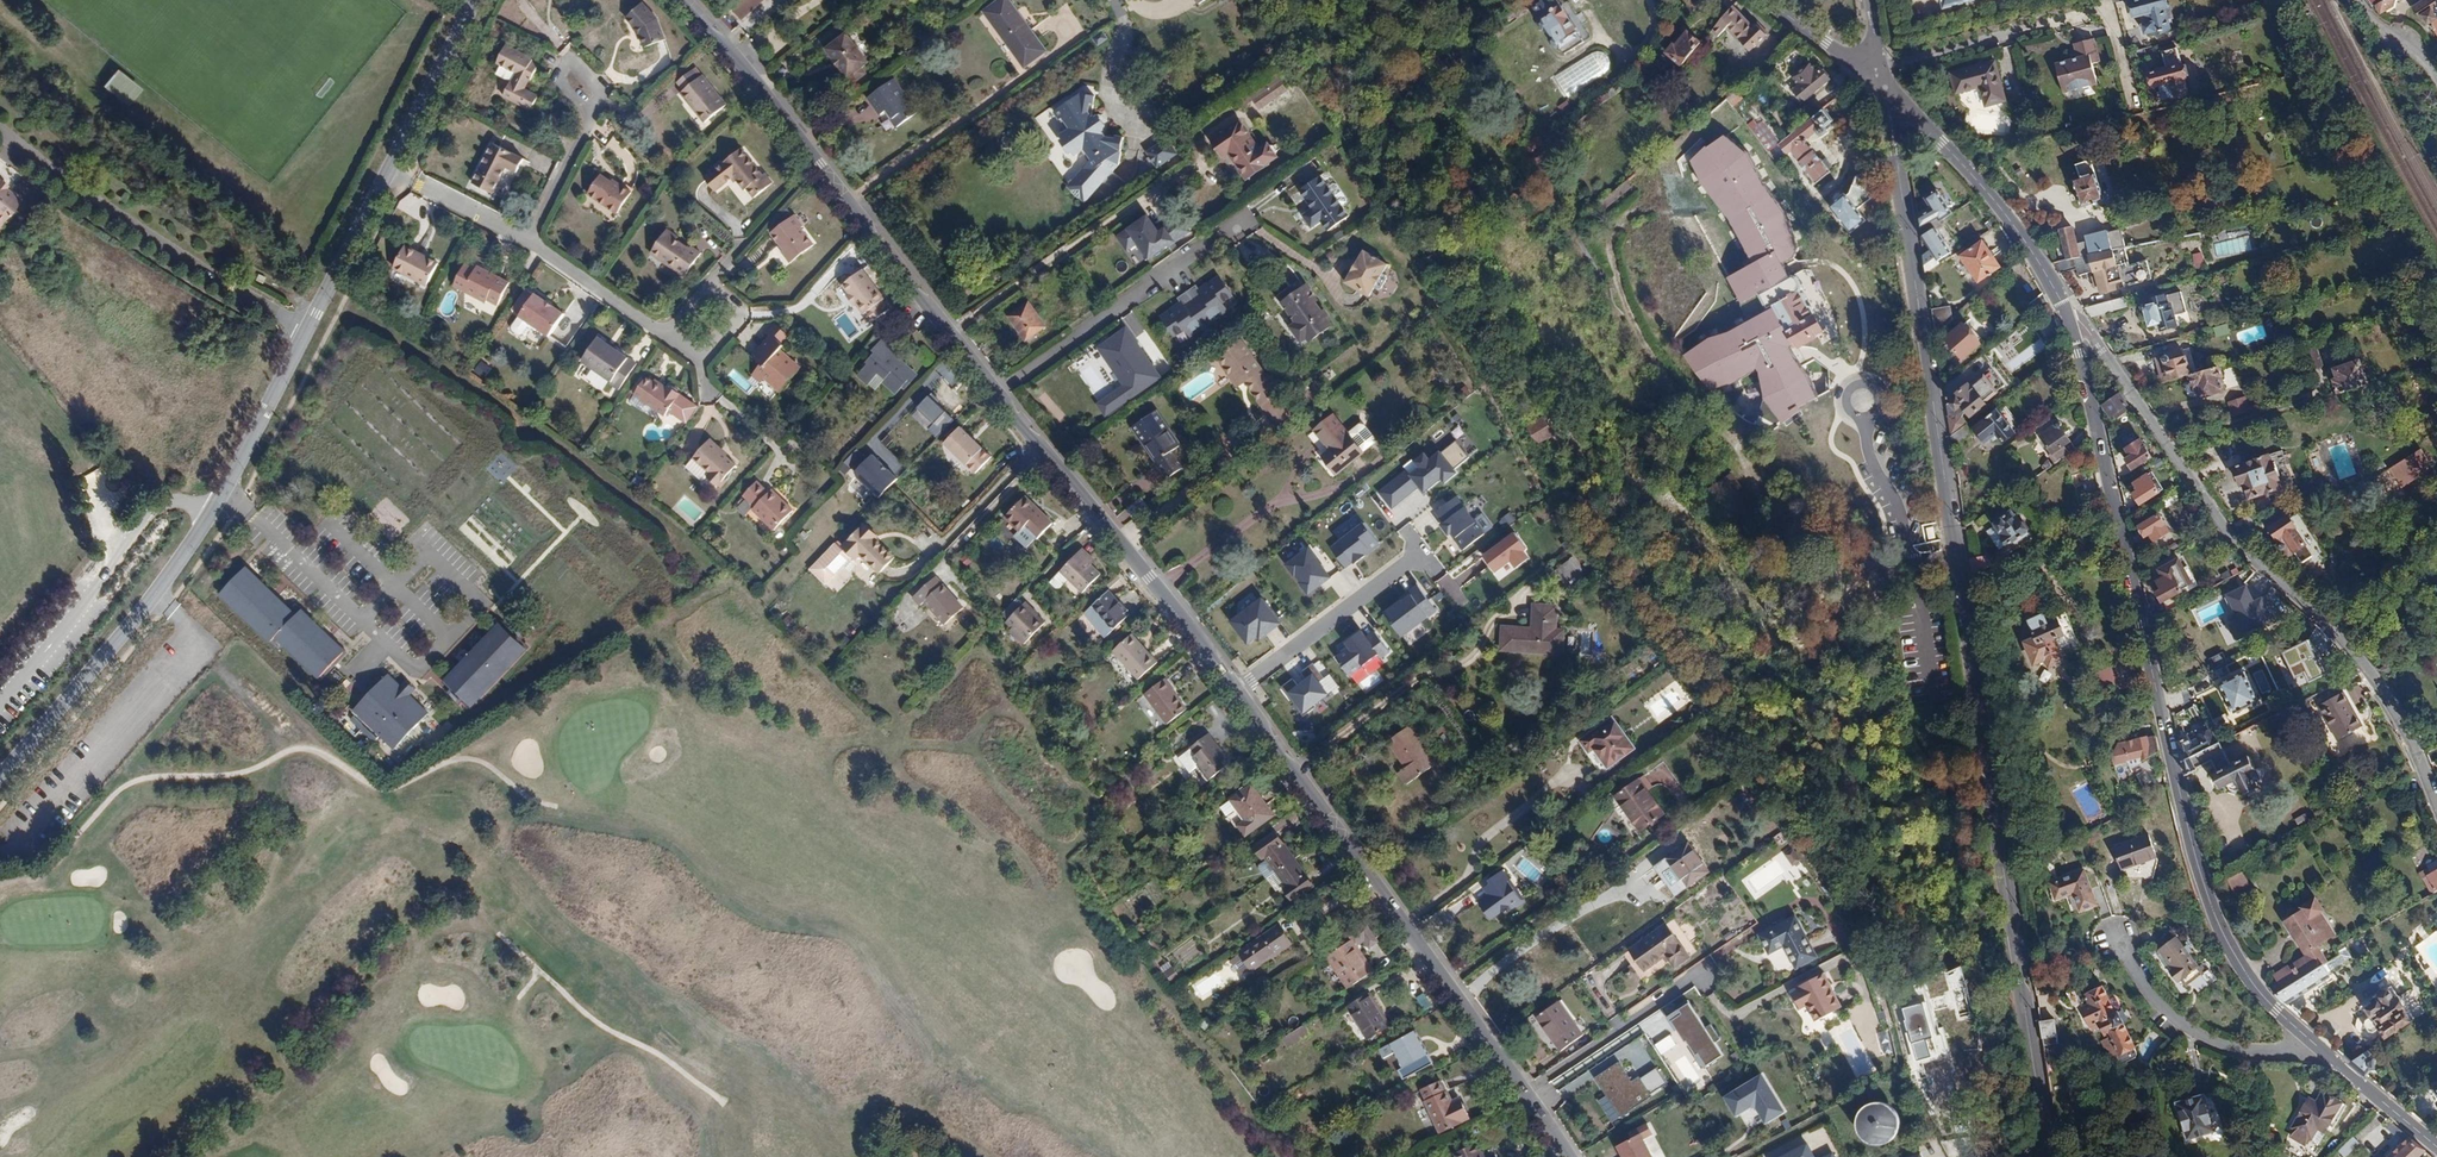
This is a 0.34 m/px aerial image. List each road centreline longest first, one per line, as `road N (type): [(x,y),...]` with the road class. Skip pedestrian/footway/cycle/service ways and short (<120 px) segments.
road 1 (residential): [(2048,1156),(1883,83)]
road 2 (tertiary): [(676,0),(773,97),(870,237),(1006,412),(1174,604),(1235,691)]
road 3 (tertiary): [(2310,1040),(2261,995),(2230,949),(2204,884),(2071,319)]
road 4 (tertiary): [(0,774),(210,516),(385,168)]
road 5 (residential): [(2436,803),(2374,678),(2324,620),(2227,531),(2089,330),(2071,319)]
road 6 (tertiary): [(1235,691),(1566,1156)]
road 7 (track): [(411,0),(406,37),(285,193),(268,193),(145,95)]
road 8 (residential): [(1881,68),(2097,14),(2107,17),(2134,105)]
road 9 (tertiary): [(2071,319),(2018,230),(1883,83)]
road 10 (residential): [(0,134),(233,292)]
road 11 (residential): [(2310,1040),(2262,1054),(2195,1034),(2155,1004),(2115,934)]
road 12 (residential): [(1235,691),(1414,557)]
road 13 (tertiary): [(385,168),(470,0)]
road 14 (residential): [(531,245),(666,344)]
road 15 (tertiary): [(2436,1147),(2310,1040)]
road 16 (residential): [(385,168),(531,245)]
road 17 (residential): [(666,344),(700,369),(742,326),(709,295)]
road 18 (tertiary): [(1883,83),(1766,0)]
road 19 (residential): [(531,245),(591,126)]
road 20 (track): [(0,10),(78,65),(112,63)]

